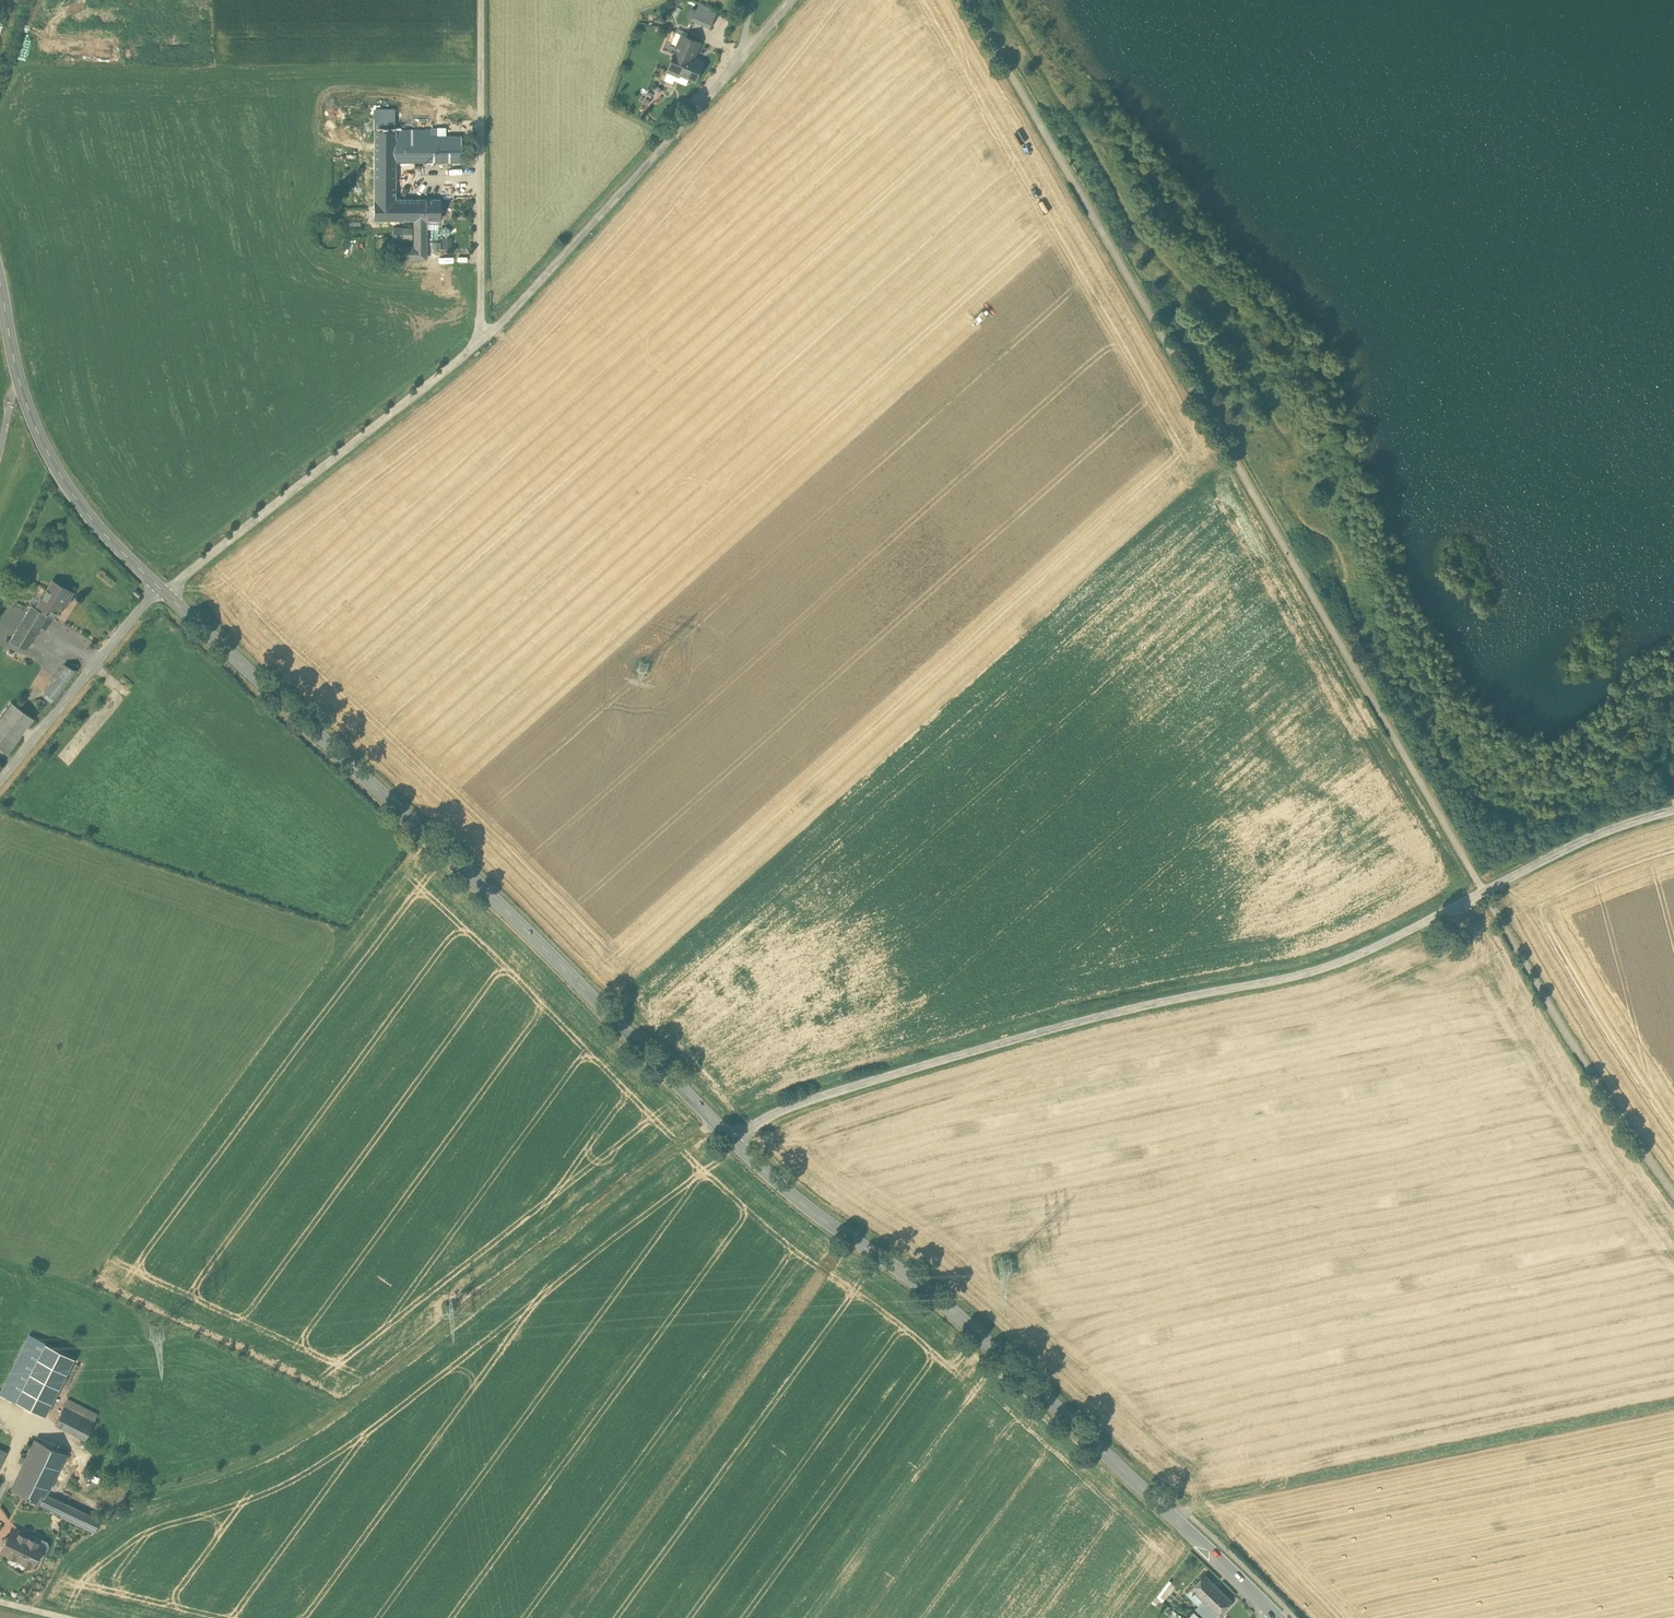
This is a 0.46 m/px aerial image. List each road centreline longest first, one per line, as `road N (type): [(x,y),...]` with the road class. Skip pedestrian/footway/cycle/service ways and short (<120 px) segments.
road 1 (unclassified): [(731,1139),(790,1108),(1102,1016),(1355,956),(1579,843),(1673,808)]
road 2 (tertiary): [(731,1139),(429,836),(163,591)]
road 3 (tertiary): [(1275,1615),(956,1313),(808,1207),(731,1139)]
road 4 (unclassified): [(481,341),(792,0)]
road 5 (unclassified): [(163,591),(481,341)]
road 6 (tertiary): [(163,591),(89,514),(49,455),(21,383),(0,287)]
road 7 (unclassified): [(480,0),(481,341)]
road 8 (unclassified): [(0,781),(163,591)]

